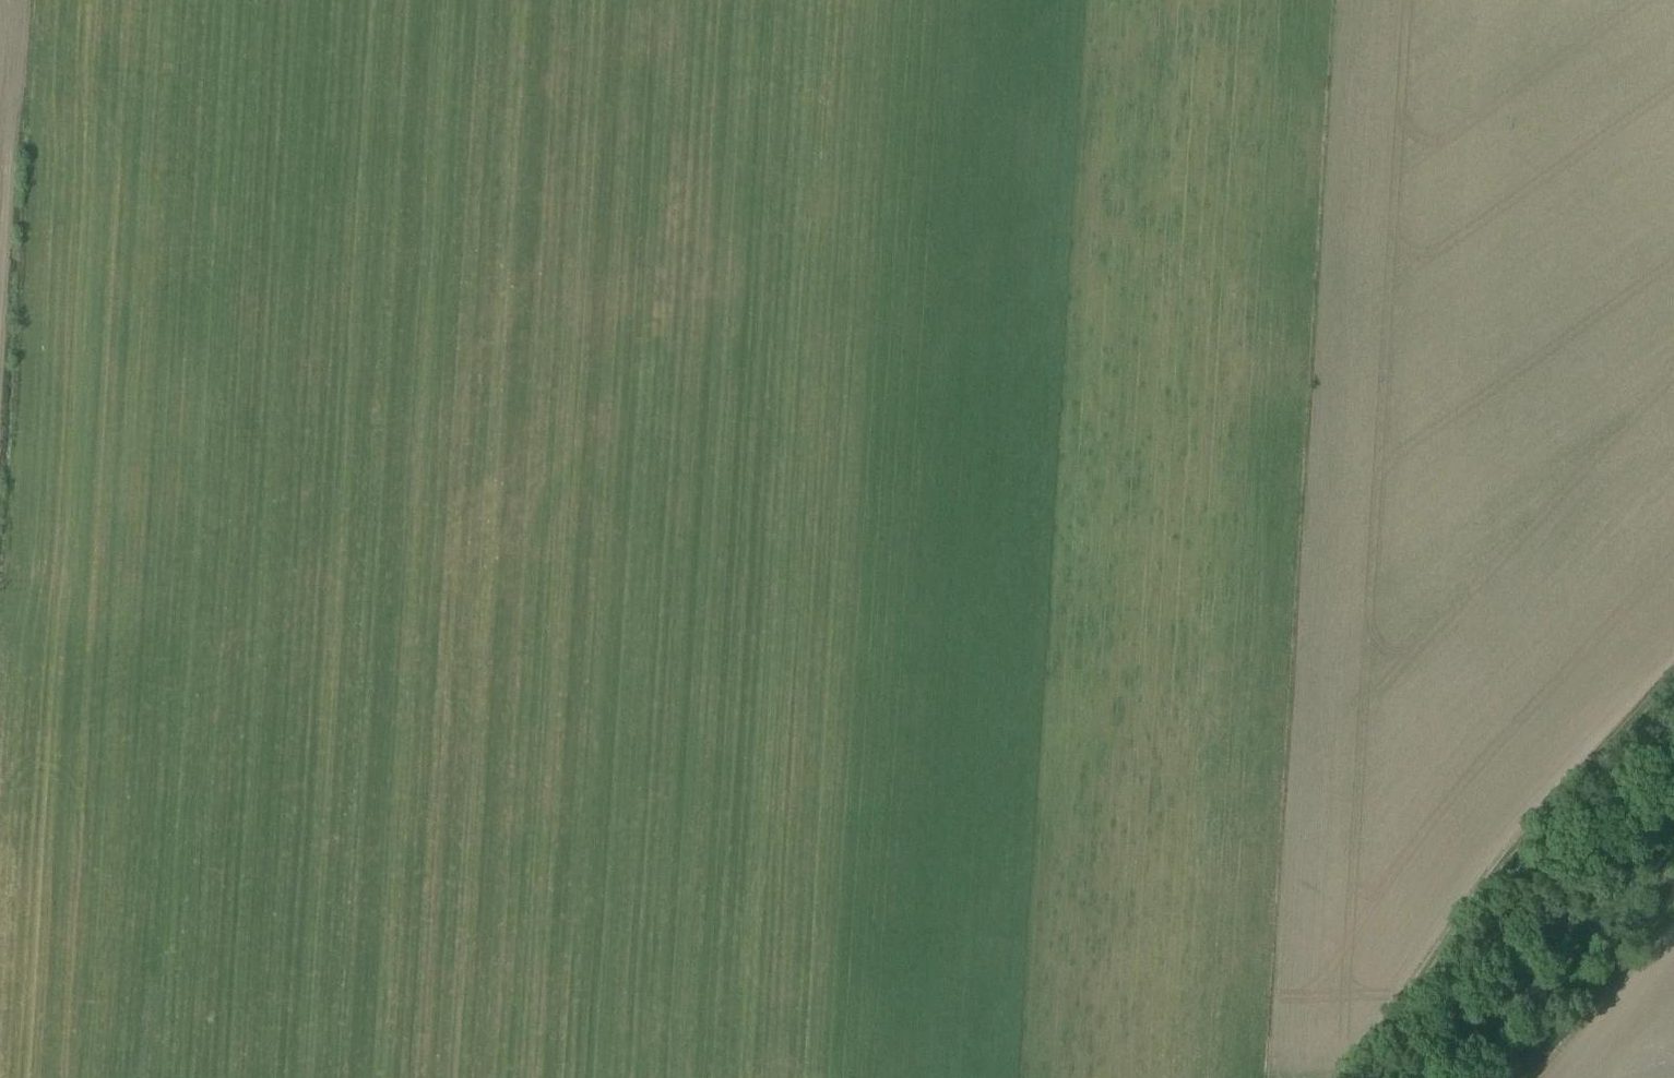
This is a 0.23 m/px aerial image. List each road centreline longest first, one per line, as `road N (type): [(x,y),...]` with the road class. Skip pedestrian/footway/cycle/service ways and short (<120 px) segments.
road 1 (track): [(1673,691),(1497,879),(1348,1077)]

